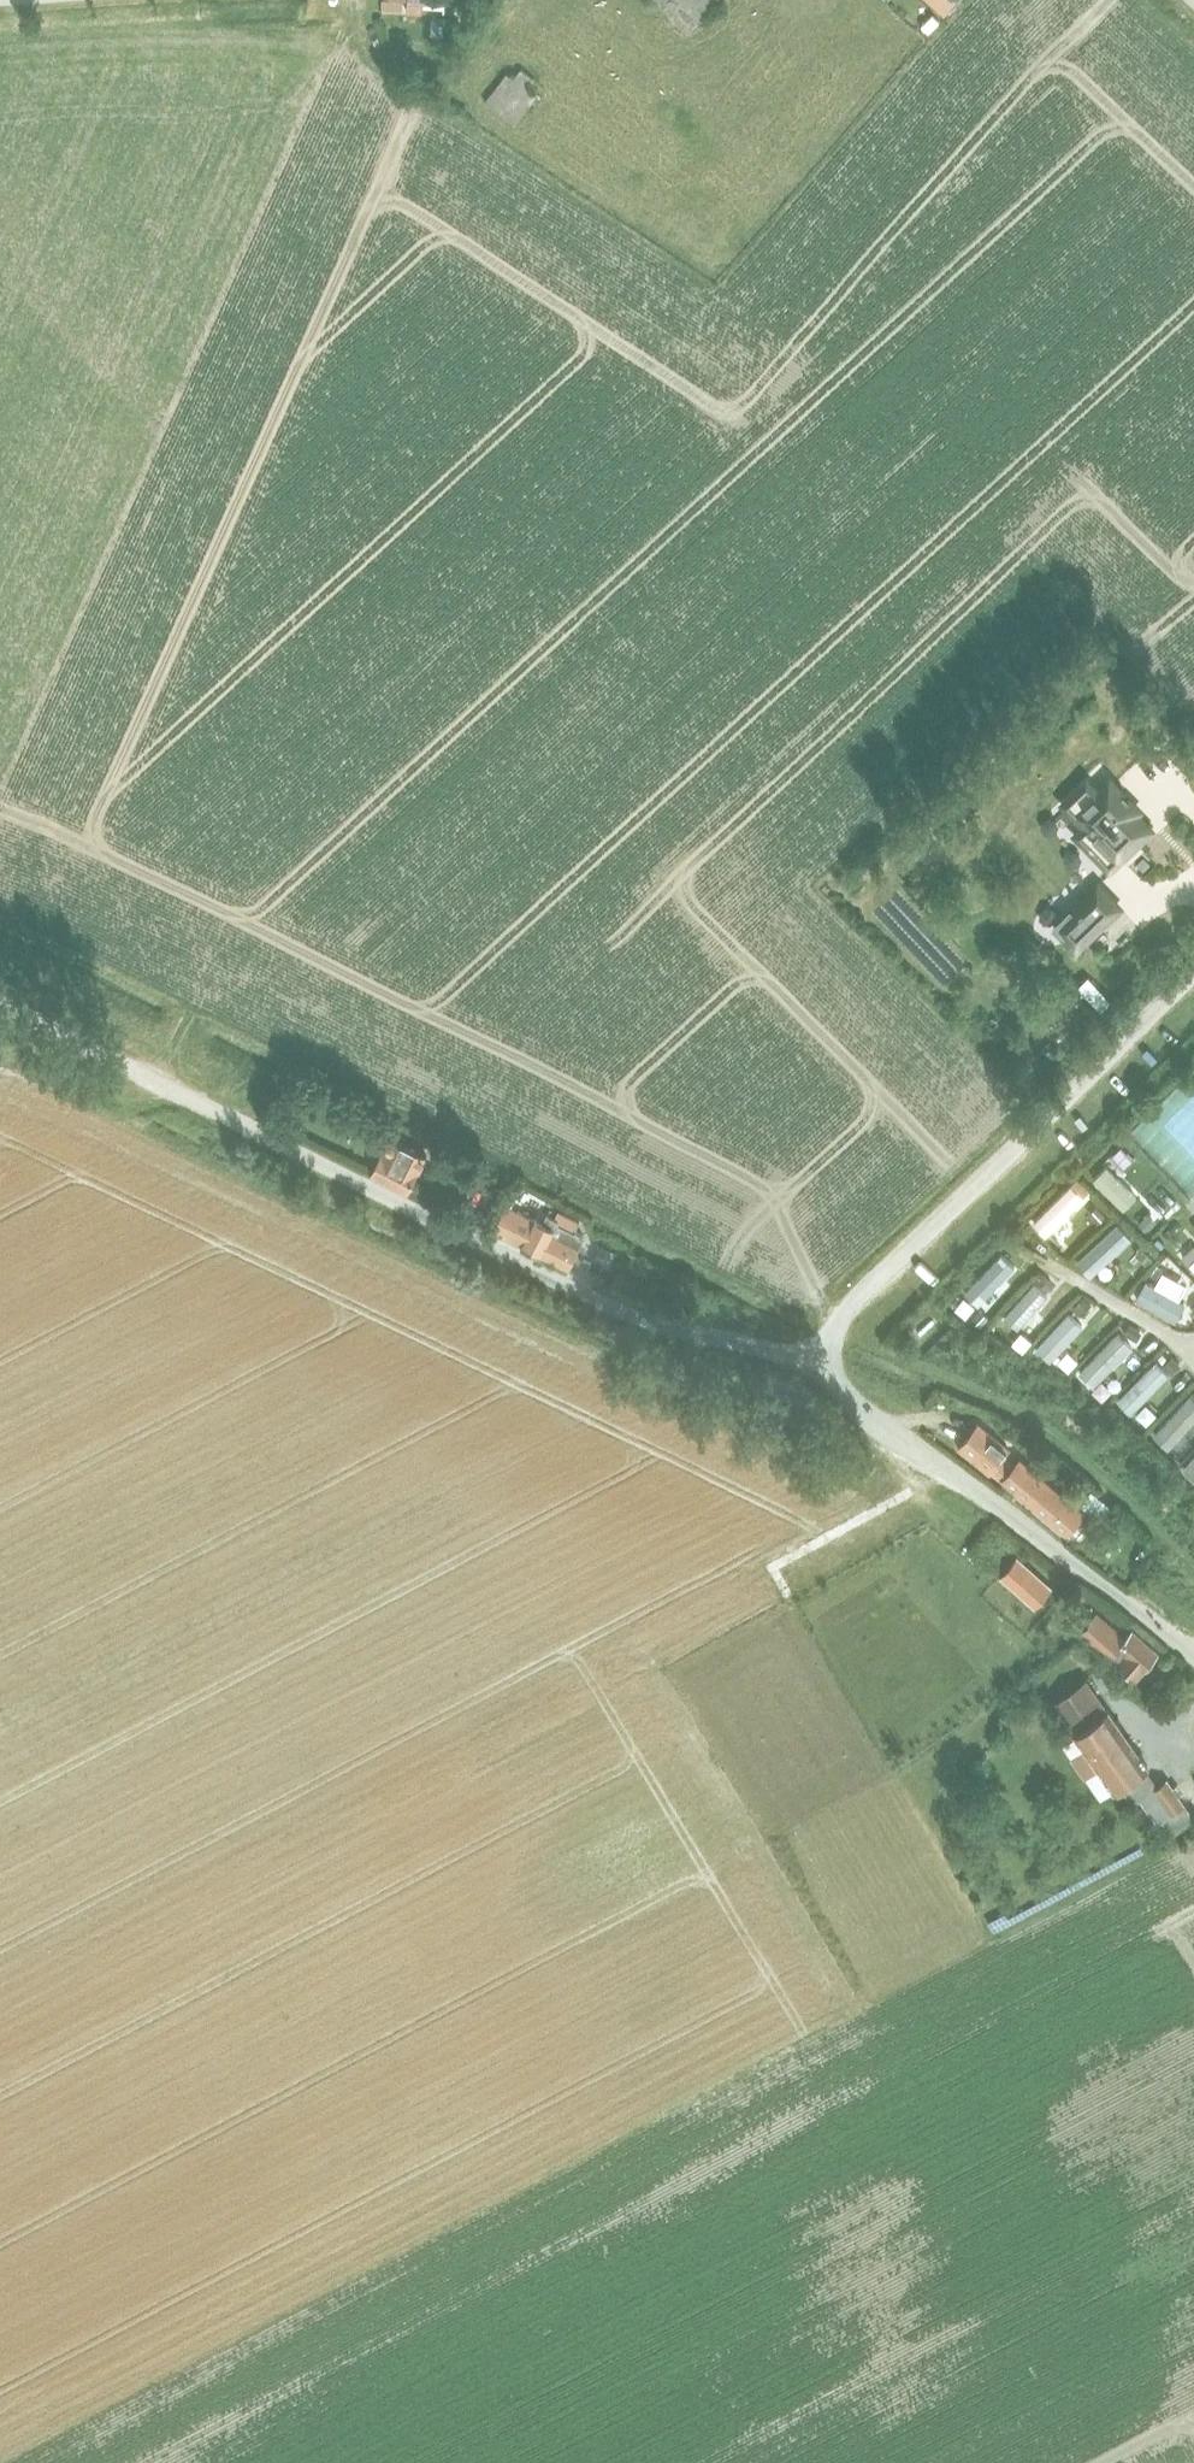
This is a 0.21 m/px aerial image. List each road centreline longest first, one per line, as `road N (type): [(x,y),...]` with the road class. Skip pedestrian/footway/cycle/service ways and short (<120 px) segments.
road 1 (unclassified): [(623,1312),(0,1000)]
road 2 (residential): [(812,1362),(847,1307),(1193,969)]
road 3 (residential): [(1193,1656),(867,1417),(812,1362)]
road 4 (residential): [(812,1362),(623,1312)]

